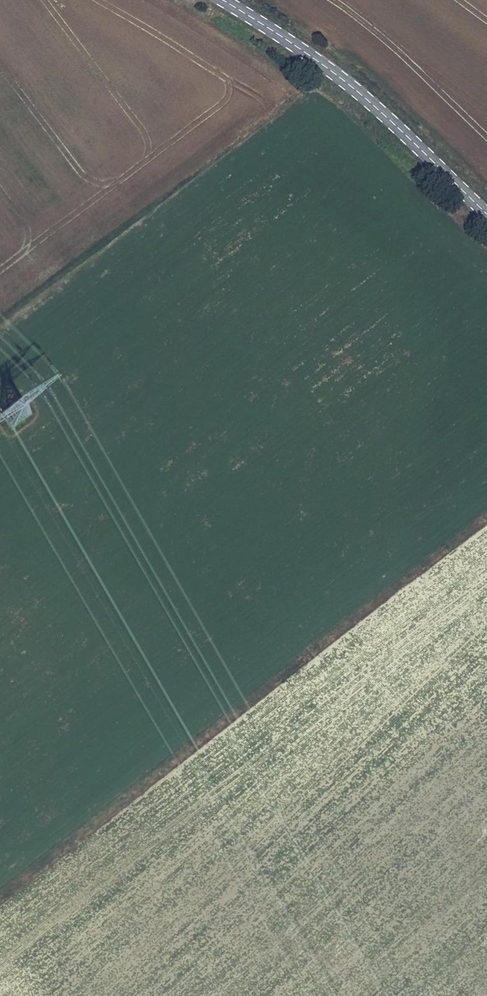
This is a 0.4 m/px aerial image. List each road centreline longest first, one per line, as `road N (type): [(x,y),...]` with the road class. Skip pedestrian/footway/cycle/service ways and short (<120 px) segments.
road 1 (secondary): [(224,0),(367,98),(486,213)]

